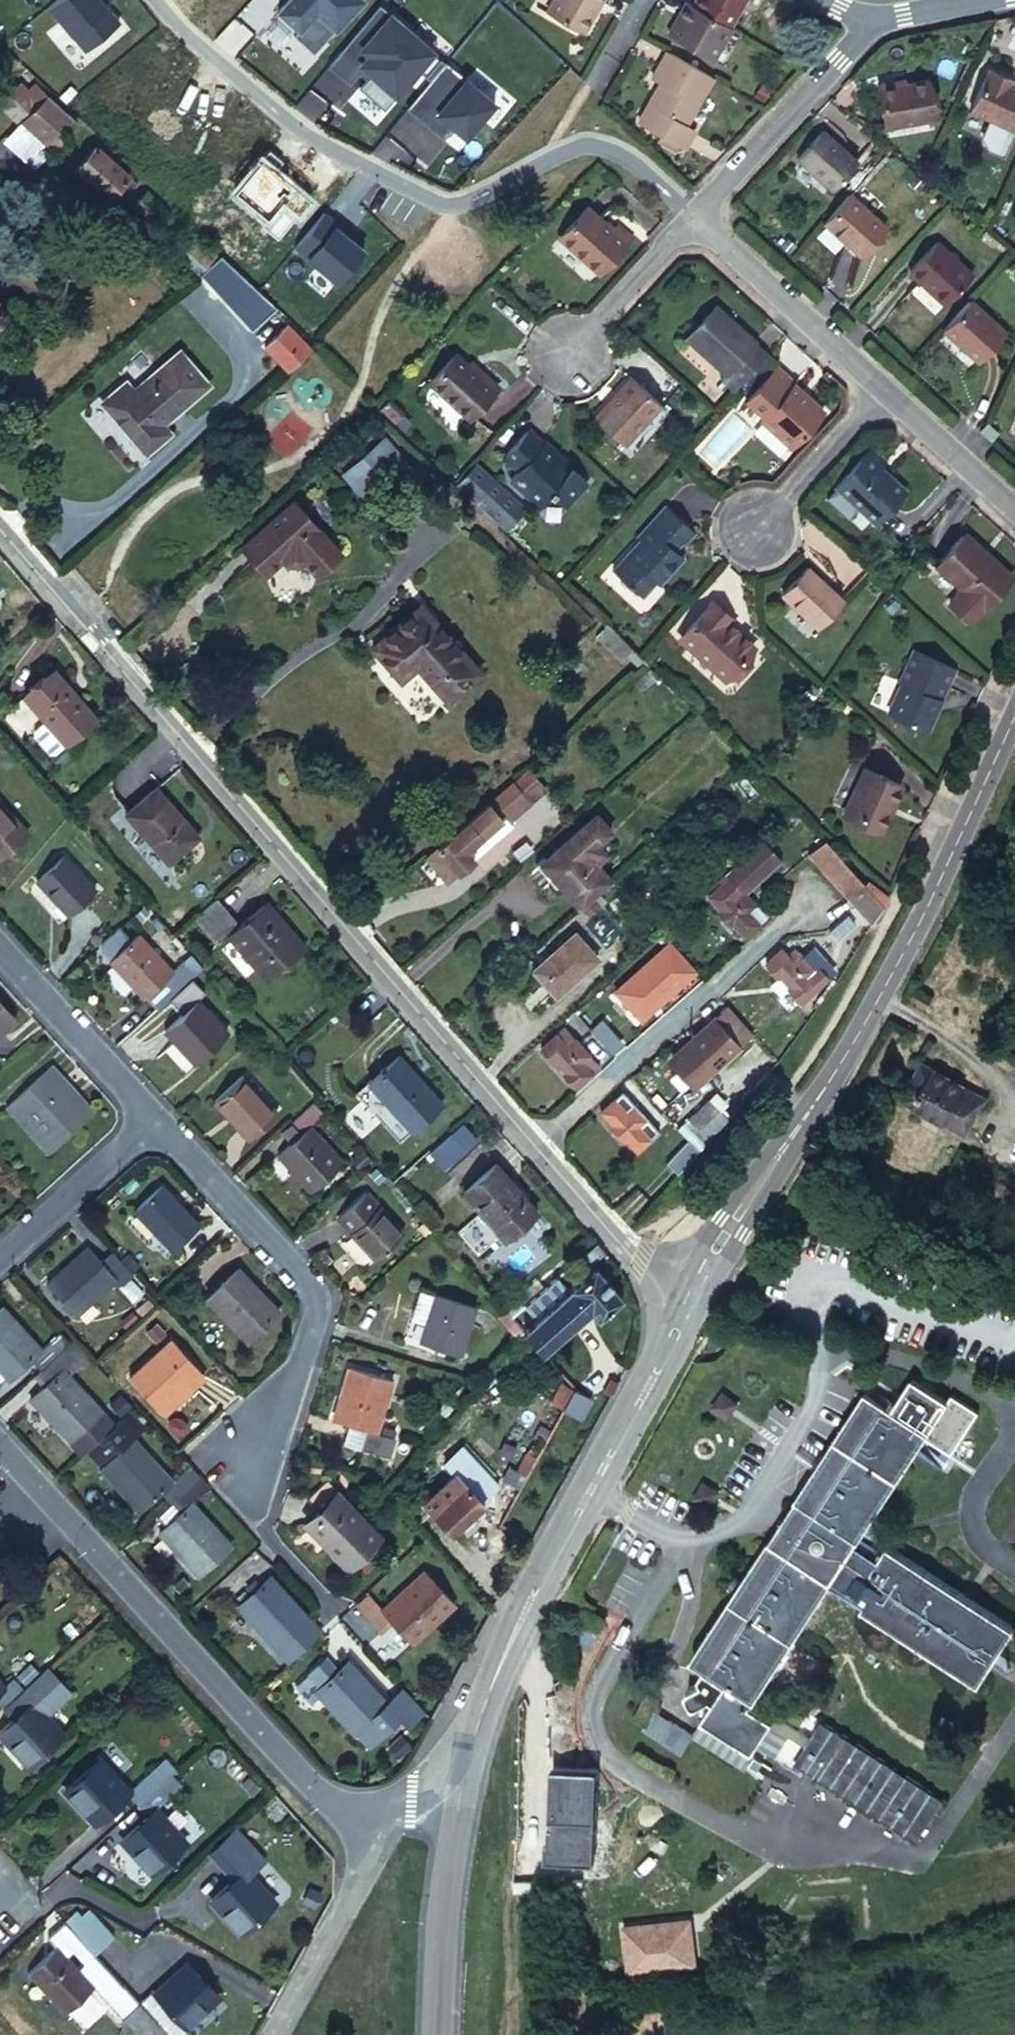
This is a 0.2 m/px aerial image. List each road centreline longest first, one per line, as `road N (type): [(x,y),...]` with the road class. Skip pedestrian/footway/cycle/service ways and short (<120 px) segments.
road 1 (residential): [(676,1315),(0,528)]
road 2 (unclassified): [(676,1315),(935,869),(1014,692)]
road 3 (residential): [(154,0),(305,135),(449,208),(594,144),(620,154),(692,215)]
road 4 (residential): [(0,1448),(320,1796),(370,1815)]
road 5 (unclassified): [(462,1785),(471,1713),(513,1613),(676,1315)]
road 6 (residential): [(241,1476),(303,1359),(313,1292),(153,1120)]
road 7 (residential): [(692,215),(863,14)]
road 8 (unclassified): [(439,2034),(445,1901),(462,1785)]
road 9 (residential): [(692,215),(878,377)]
road 10 (residential): [(278,2034),(361,1880),(370,1815)]
road 11 (residential): [(153,1120),(0,952)]
road 12 (residential): [(153,1120),(0,1260)]
road 13 (residential): [(554,358),(692,215)]
road 14 (residential): [(751,526),(878,377)]
road 15 (residential): [(878,377),(1014,500)]
road 16 (residential): [(863,14),(1005,0)]

